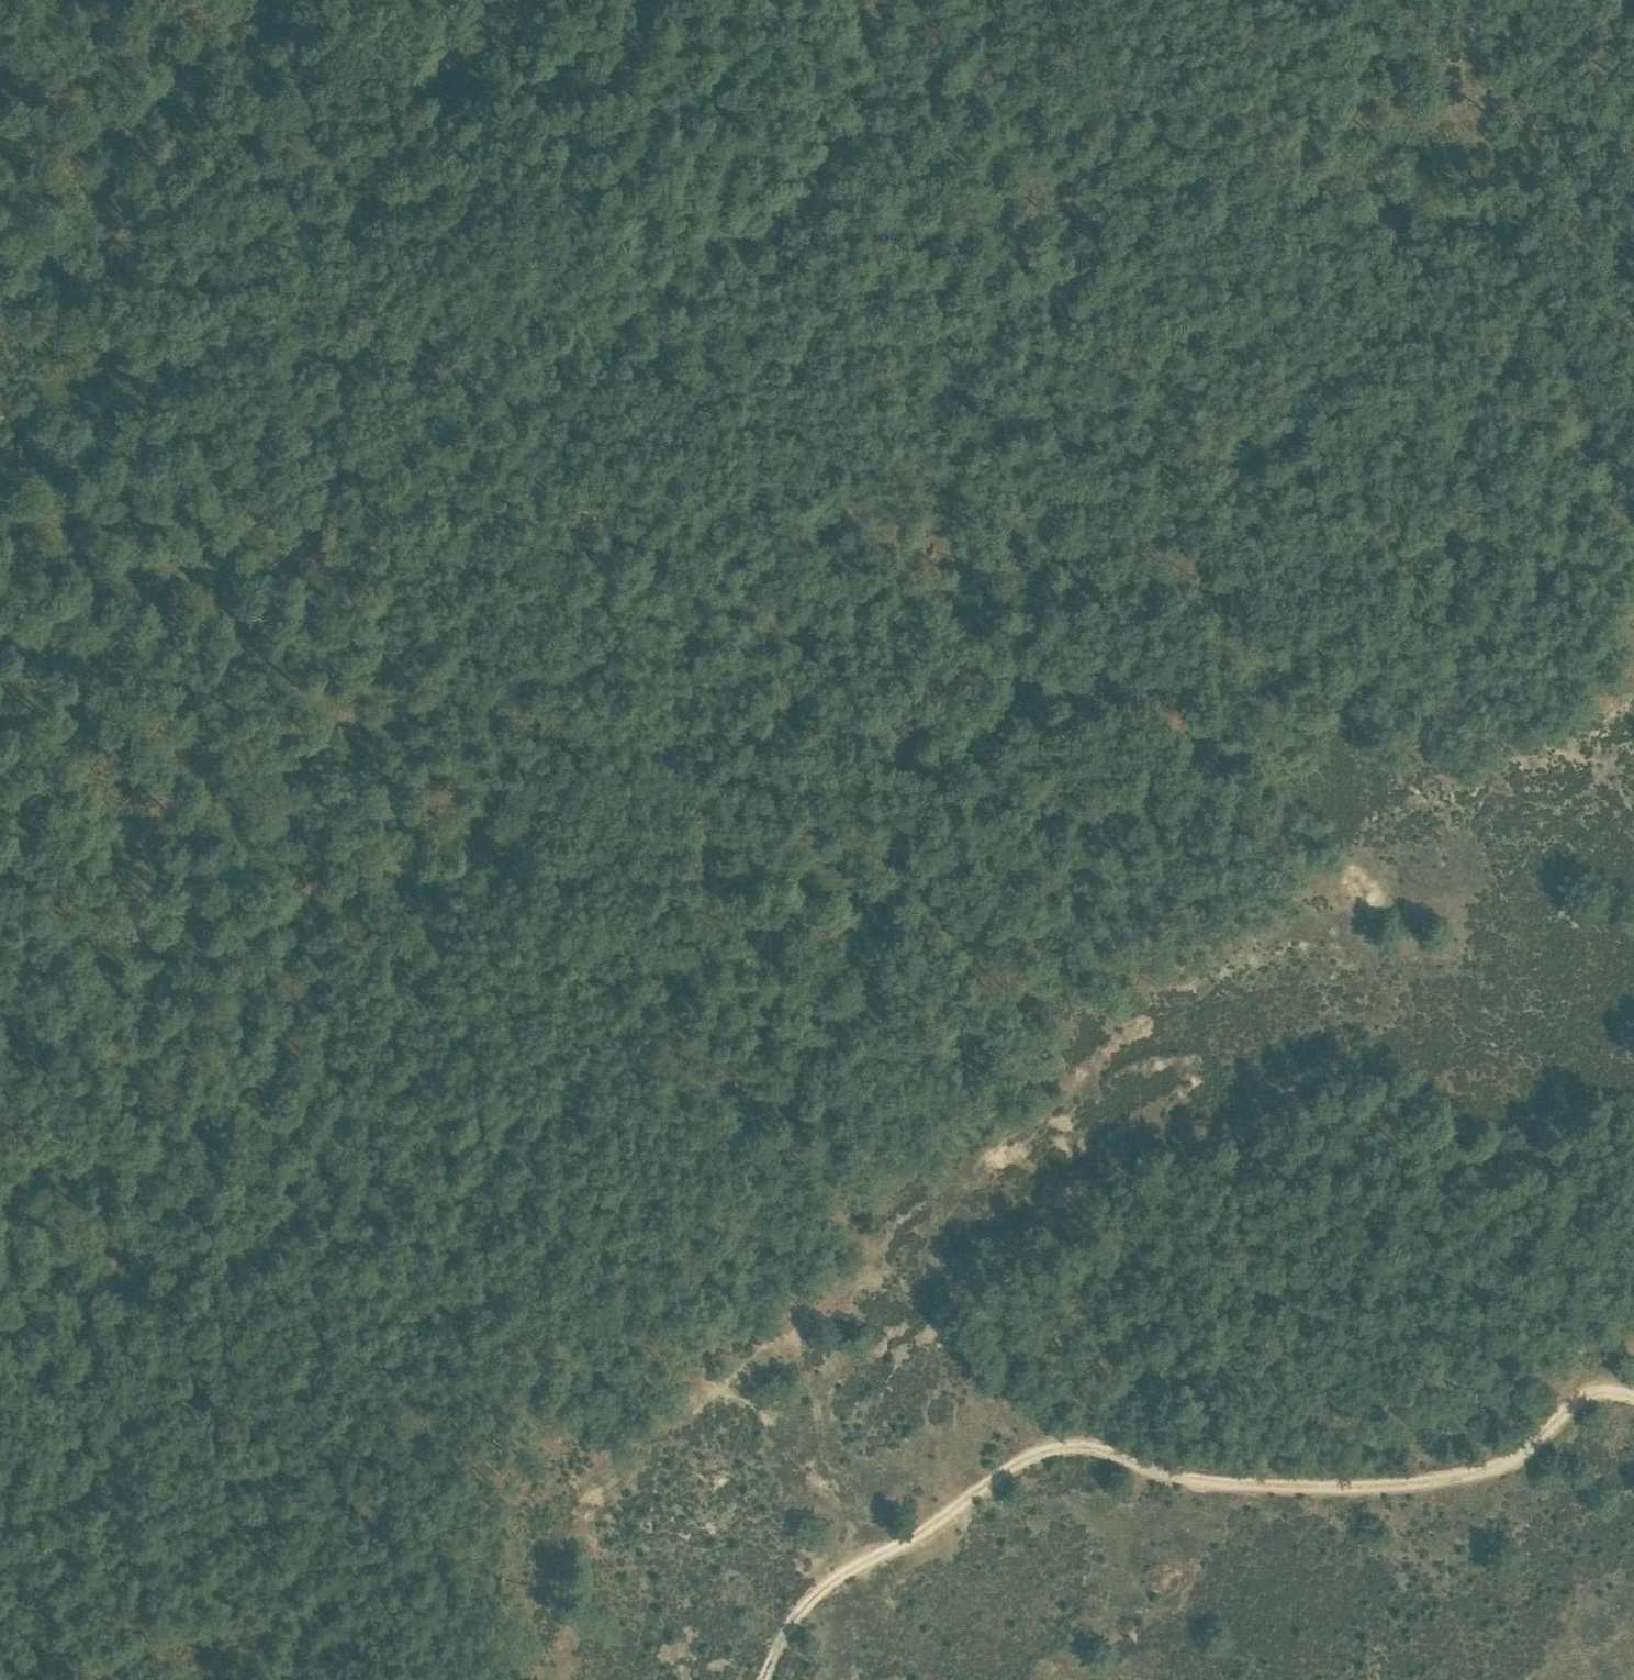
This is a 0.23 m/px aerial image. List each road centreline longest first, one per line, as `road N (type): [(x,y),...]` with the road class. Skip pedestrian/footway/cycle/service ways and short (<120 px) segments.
road 1 (track): [(764,1679),(791,1613),(820,1583),(920,1534),(1056,1438),(1101,1443),(1157,1473),(1307,1493),(1501,1461),(1602,1383),(1633,1392)]

